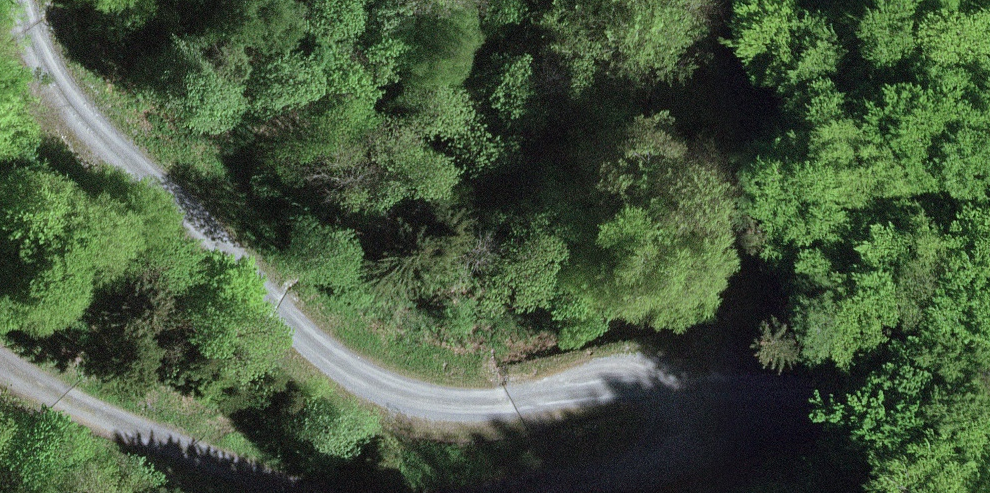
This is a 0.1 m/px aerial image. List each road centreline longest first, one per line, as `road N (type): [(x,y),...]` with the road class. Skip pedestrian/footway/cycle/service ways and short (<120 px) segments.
road 1 (track): [(989,366),(918,369),(705,404),(652,388),(479,402),(412,398),(339,367),(221,259),(82,113),(18,0)]
road 2 (track): [(0,360),(137,439),(314,492)]
road 3 (track): [(492,492),(673,441),(705,404)]

